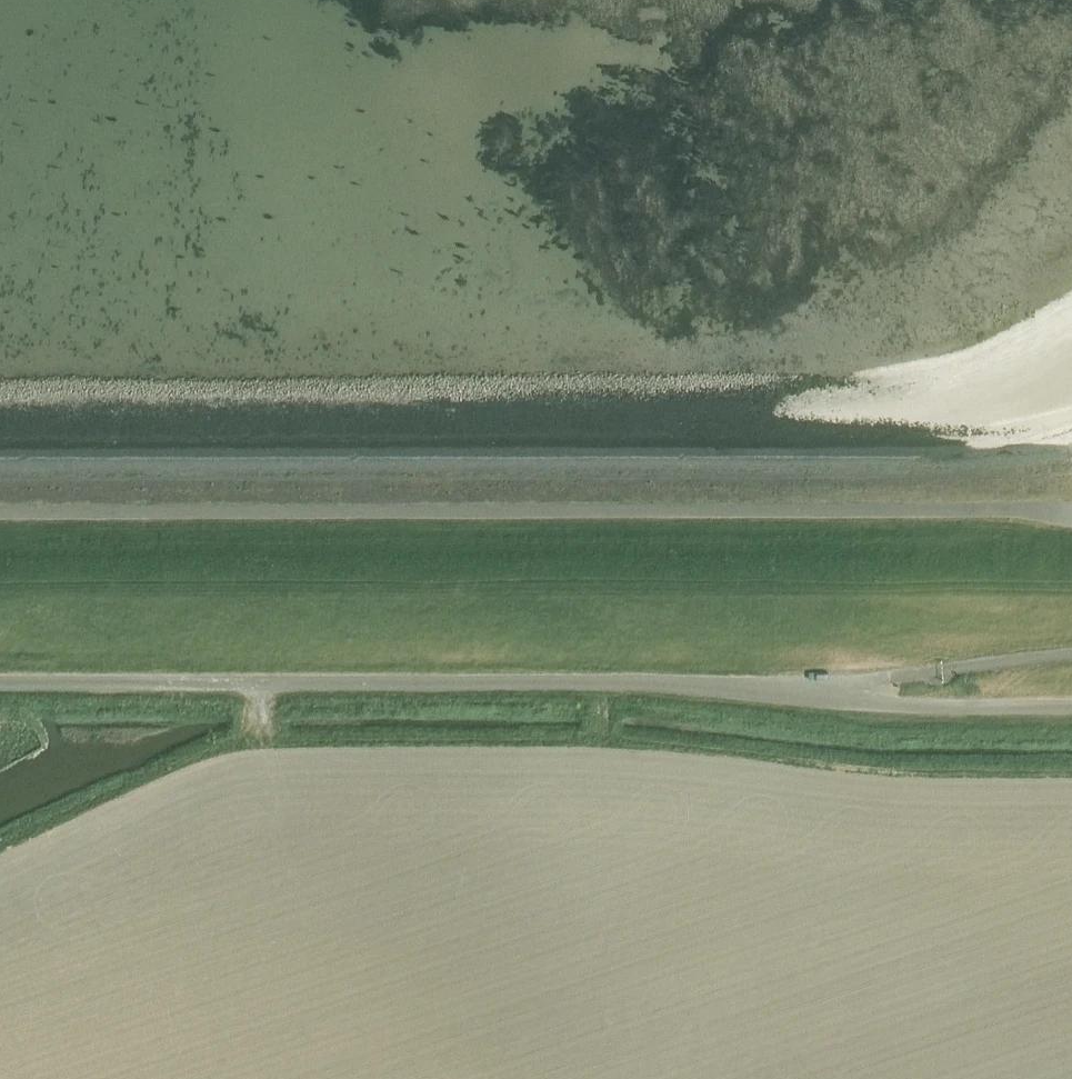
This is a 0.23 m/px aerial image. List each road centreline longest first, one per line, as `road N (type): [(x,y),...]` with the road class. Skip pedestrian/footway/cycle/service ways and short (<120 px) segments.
road 1 (unclassified): [(1071,707),(617,681),(0,681)]

